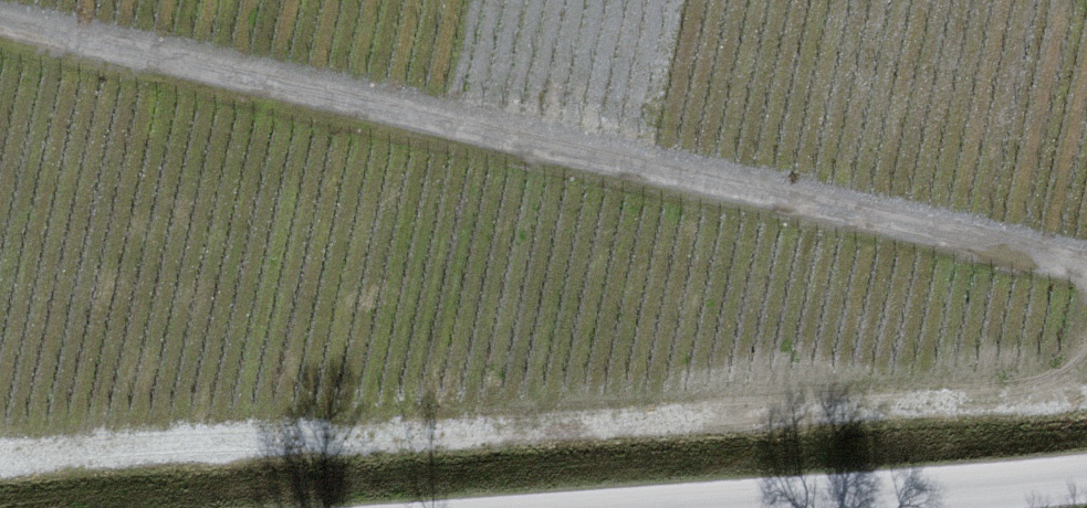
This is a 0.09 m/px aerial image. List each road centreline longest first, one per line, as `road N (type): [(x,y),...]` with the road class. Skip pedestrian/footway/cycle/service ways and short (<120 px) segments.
road 1 (track): [(0,26),(670,169),(1045,258),(1086,277)]
road 2 (track): [(0,457),(1086,387)]
road 3 (unclassified): [(1086,478),(669,507)]

